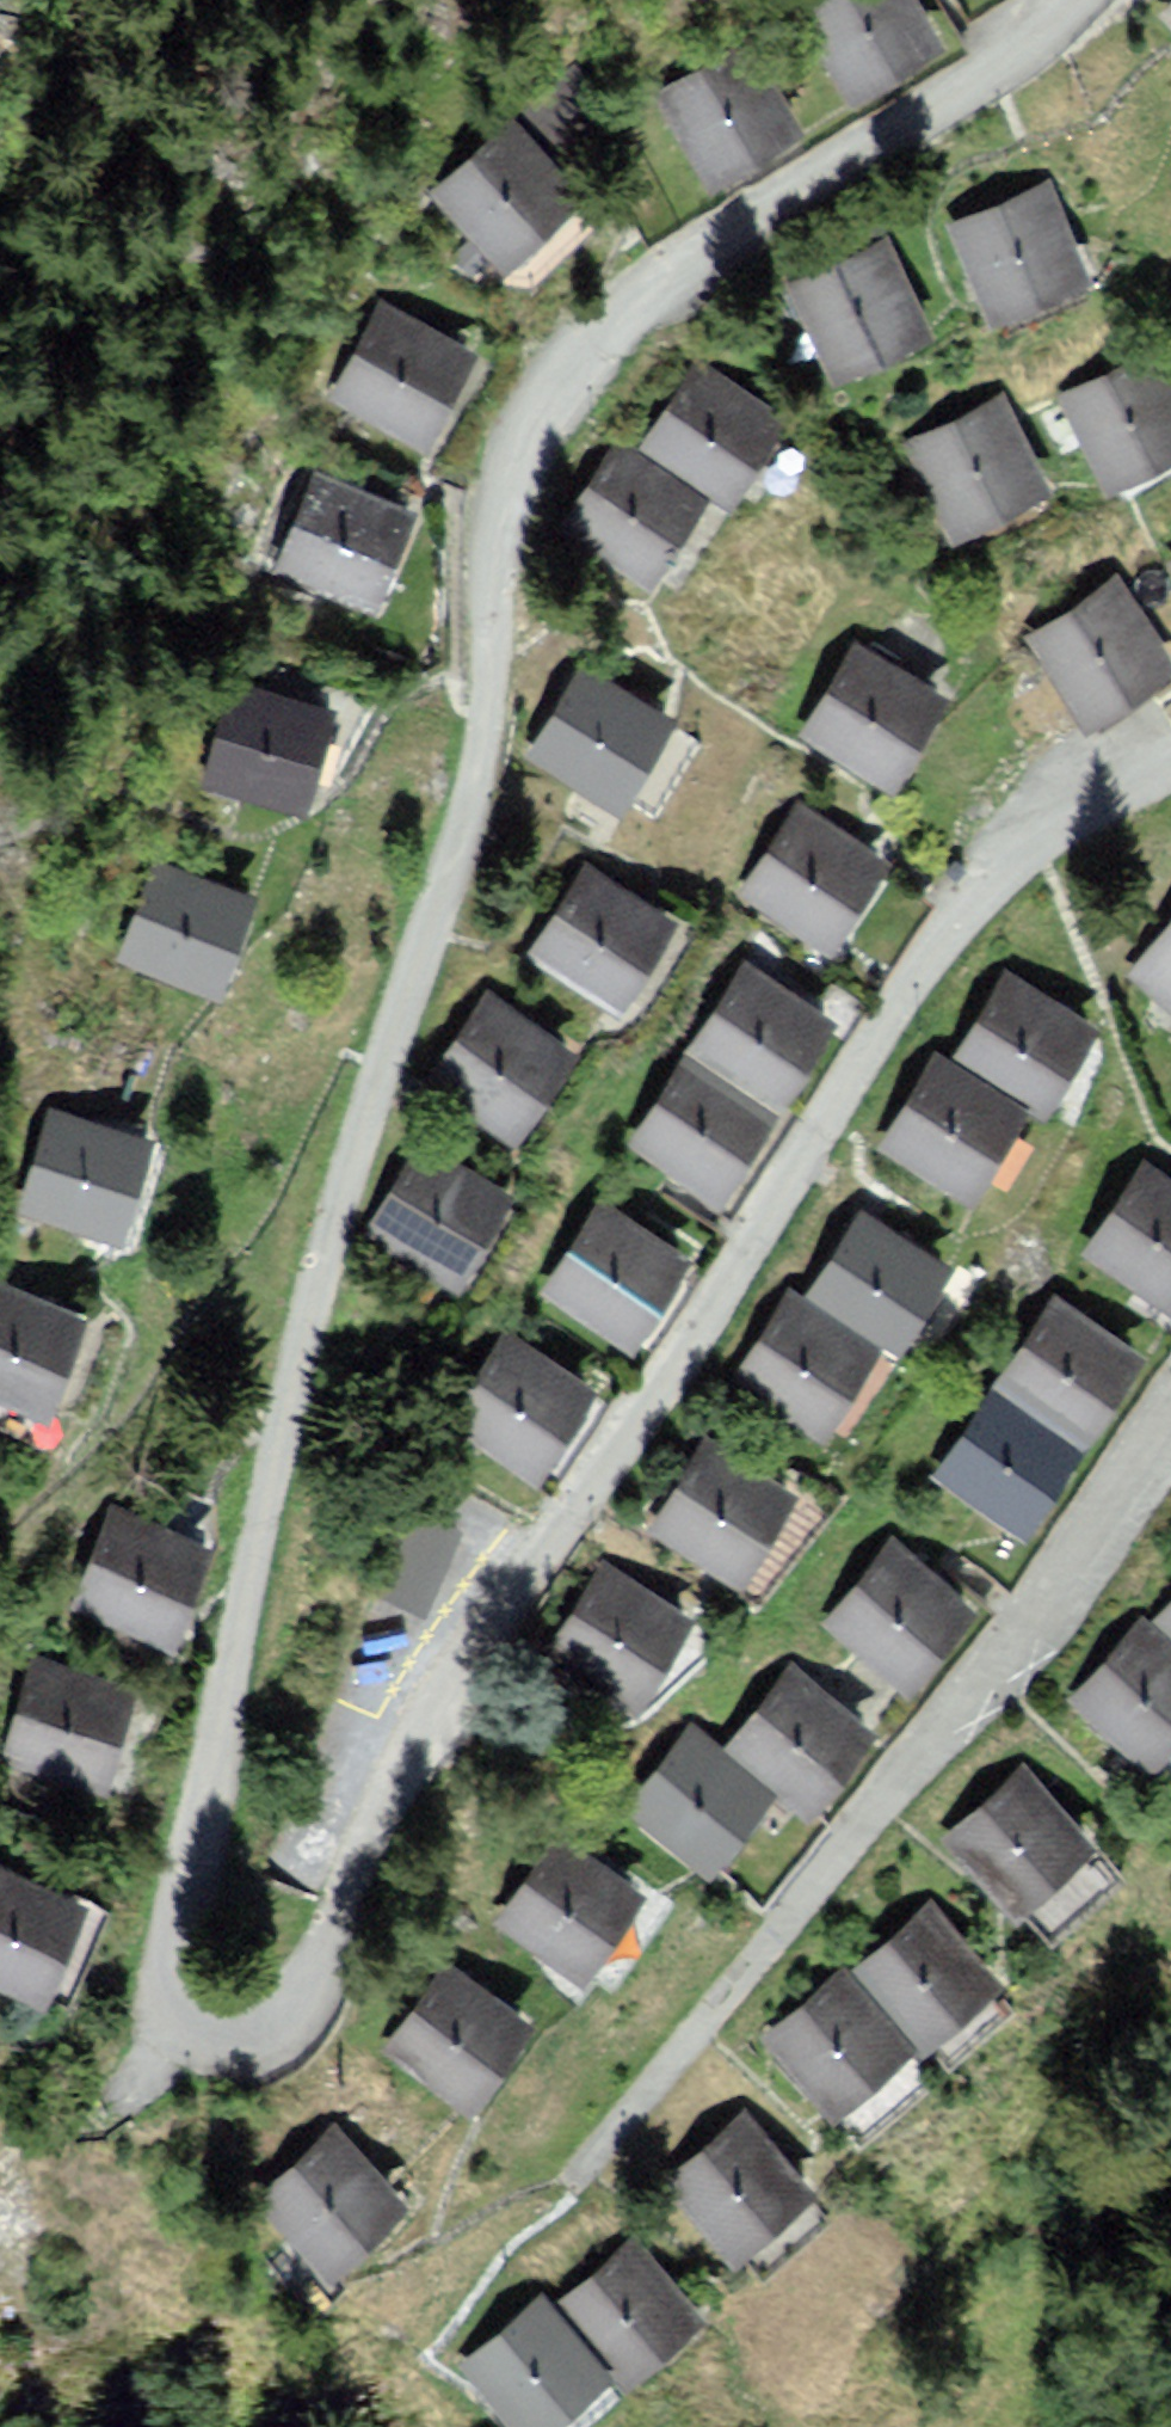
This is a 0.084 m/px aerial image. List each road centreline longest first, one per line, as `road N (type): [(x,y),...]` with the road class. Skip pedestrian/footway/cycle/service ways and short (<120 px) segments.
road 1 (residential): [(1170,762),(1074,816),(971,899),(376,1807),(302,2011),(240,2048),(173,2036),(151,1985),(344,1181),(473,820),(523,454),(584,363),(692,257),(1048,38),(1085,0)]
road 2 (residential): [(1170,1400),(986,1677),(543,2191)]

